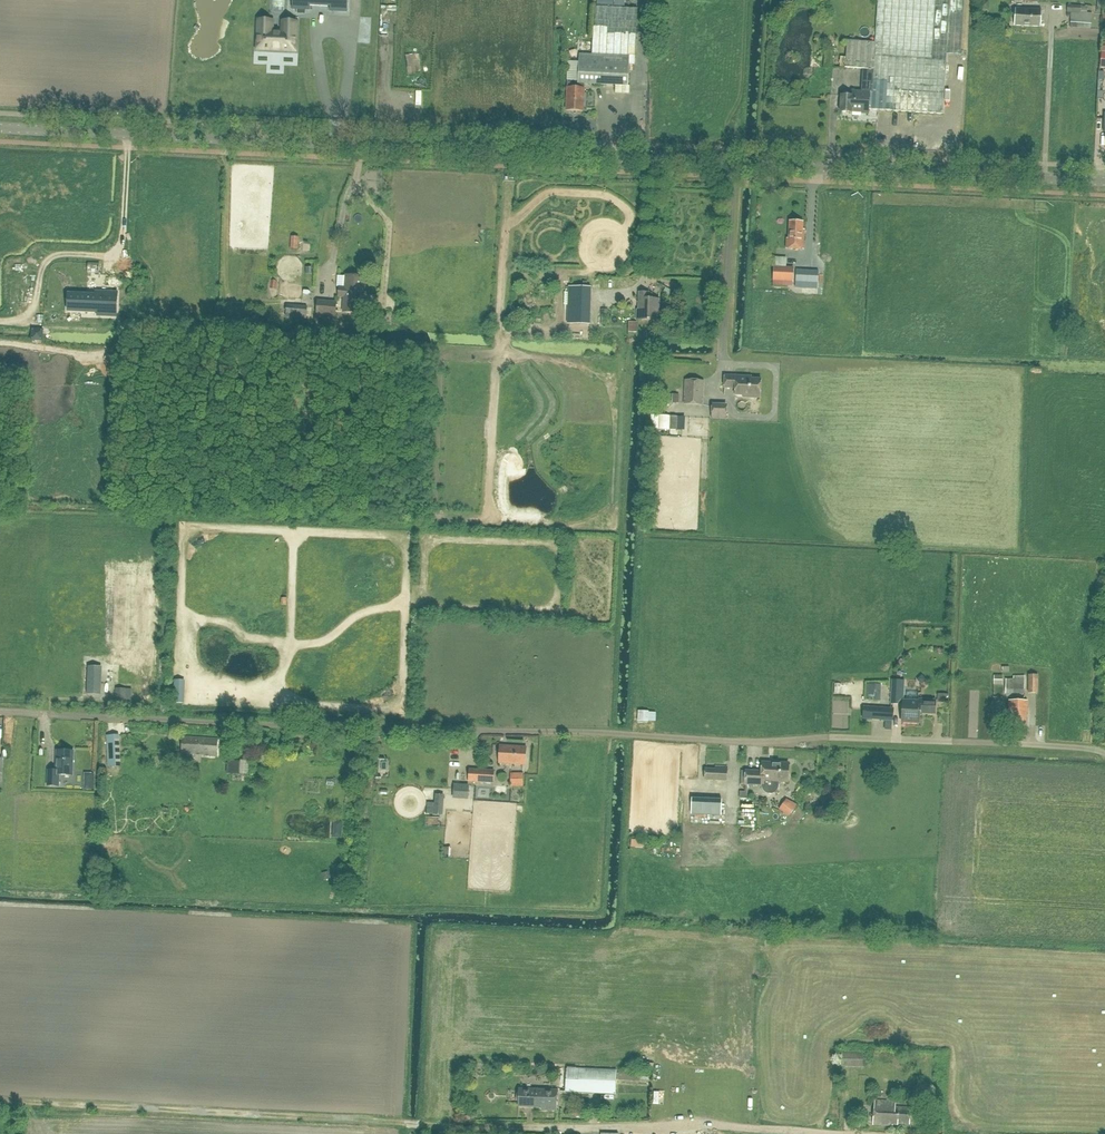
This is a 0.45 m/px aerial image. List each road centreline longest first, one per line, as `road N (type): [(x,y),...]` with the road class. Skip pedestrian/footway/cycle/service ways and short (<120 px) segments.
road 1 (tertiary): [(1104,182),(0,128)]
road 2 (unclassified): [(0,711),(1104,754)]
road 3 (track): [(834,1133),(413,1123),(0,1101)]

